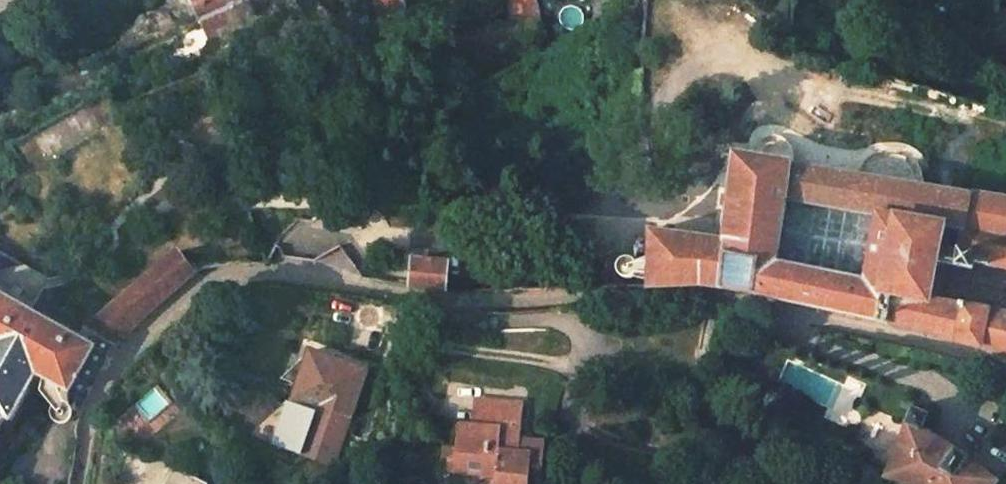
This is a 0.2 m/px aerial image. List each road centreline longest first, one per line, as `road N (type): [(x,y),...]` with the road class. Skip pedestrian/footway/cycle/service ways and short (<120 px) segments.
road 1 (residential): [(1005,364),(712,295),(426,298),(280,273),(221,275),(198,286),(120,357),(85,427),(79,483)]

